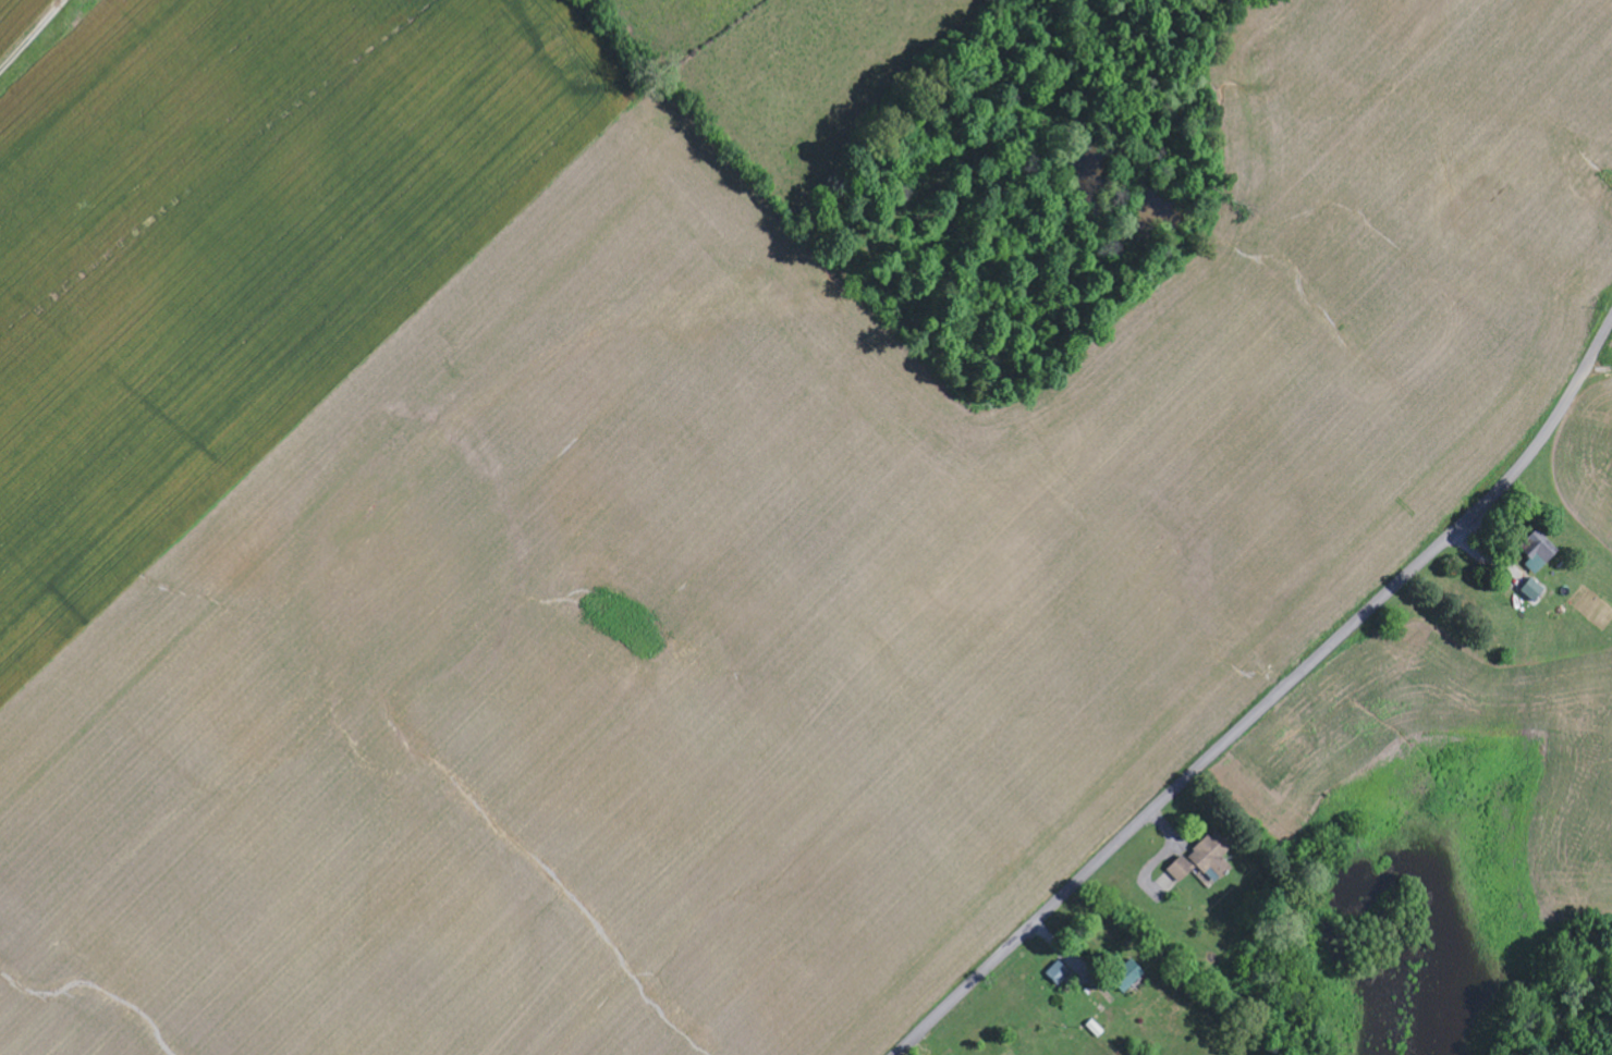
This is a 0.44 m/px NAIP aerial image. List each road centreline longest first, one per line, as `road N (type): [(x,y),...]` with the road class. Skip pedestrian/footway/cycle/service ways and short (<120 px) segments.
road 1 (residential): [(901,1054),(1516,477),(1611,325)]

